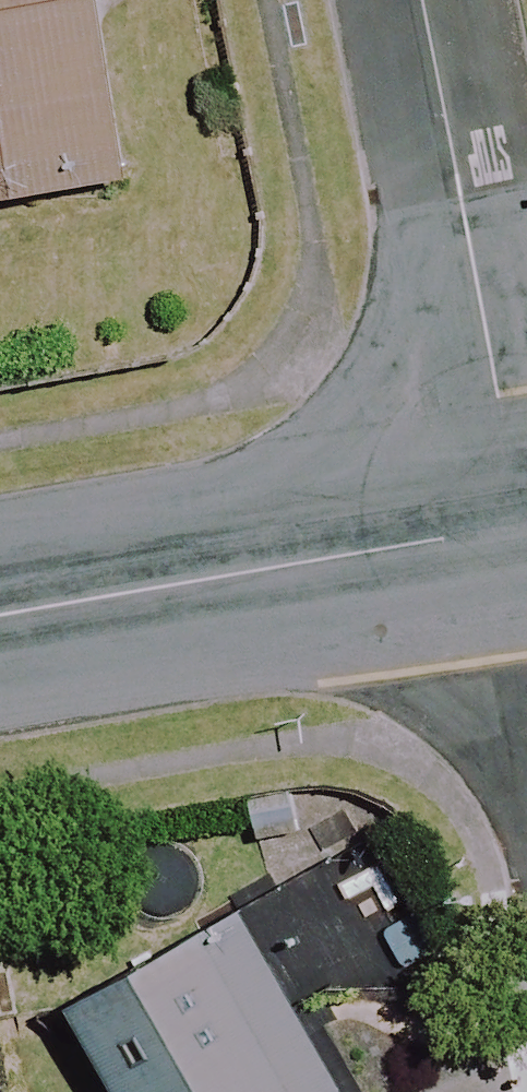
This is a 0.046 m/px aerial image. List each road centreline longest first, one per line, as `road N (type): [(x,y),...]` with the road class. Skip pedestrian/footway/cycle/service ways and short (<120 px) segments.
road 1 (residential): [(516,529),(422,0)]
road 2 (residential): [(0,618),(516,529)]

